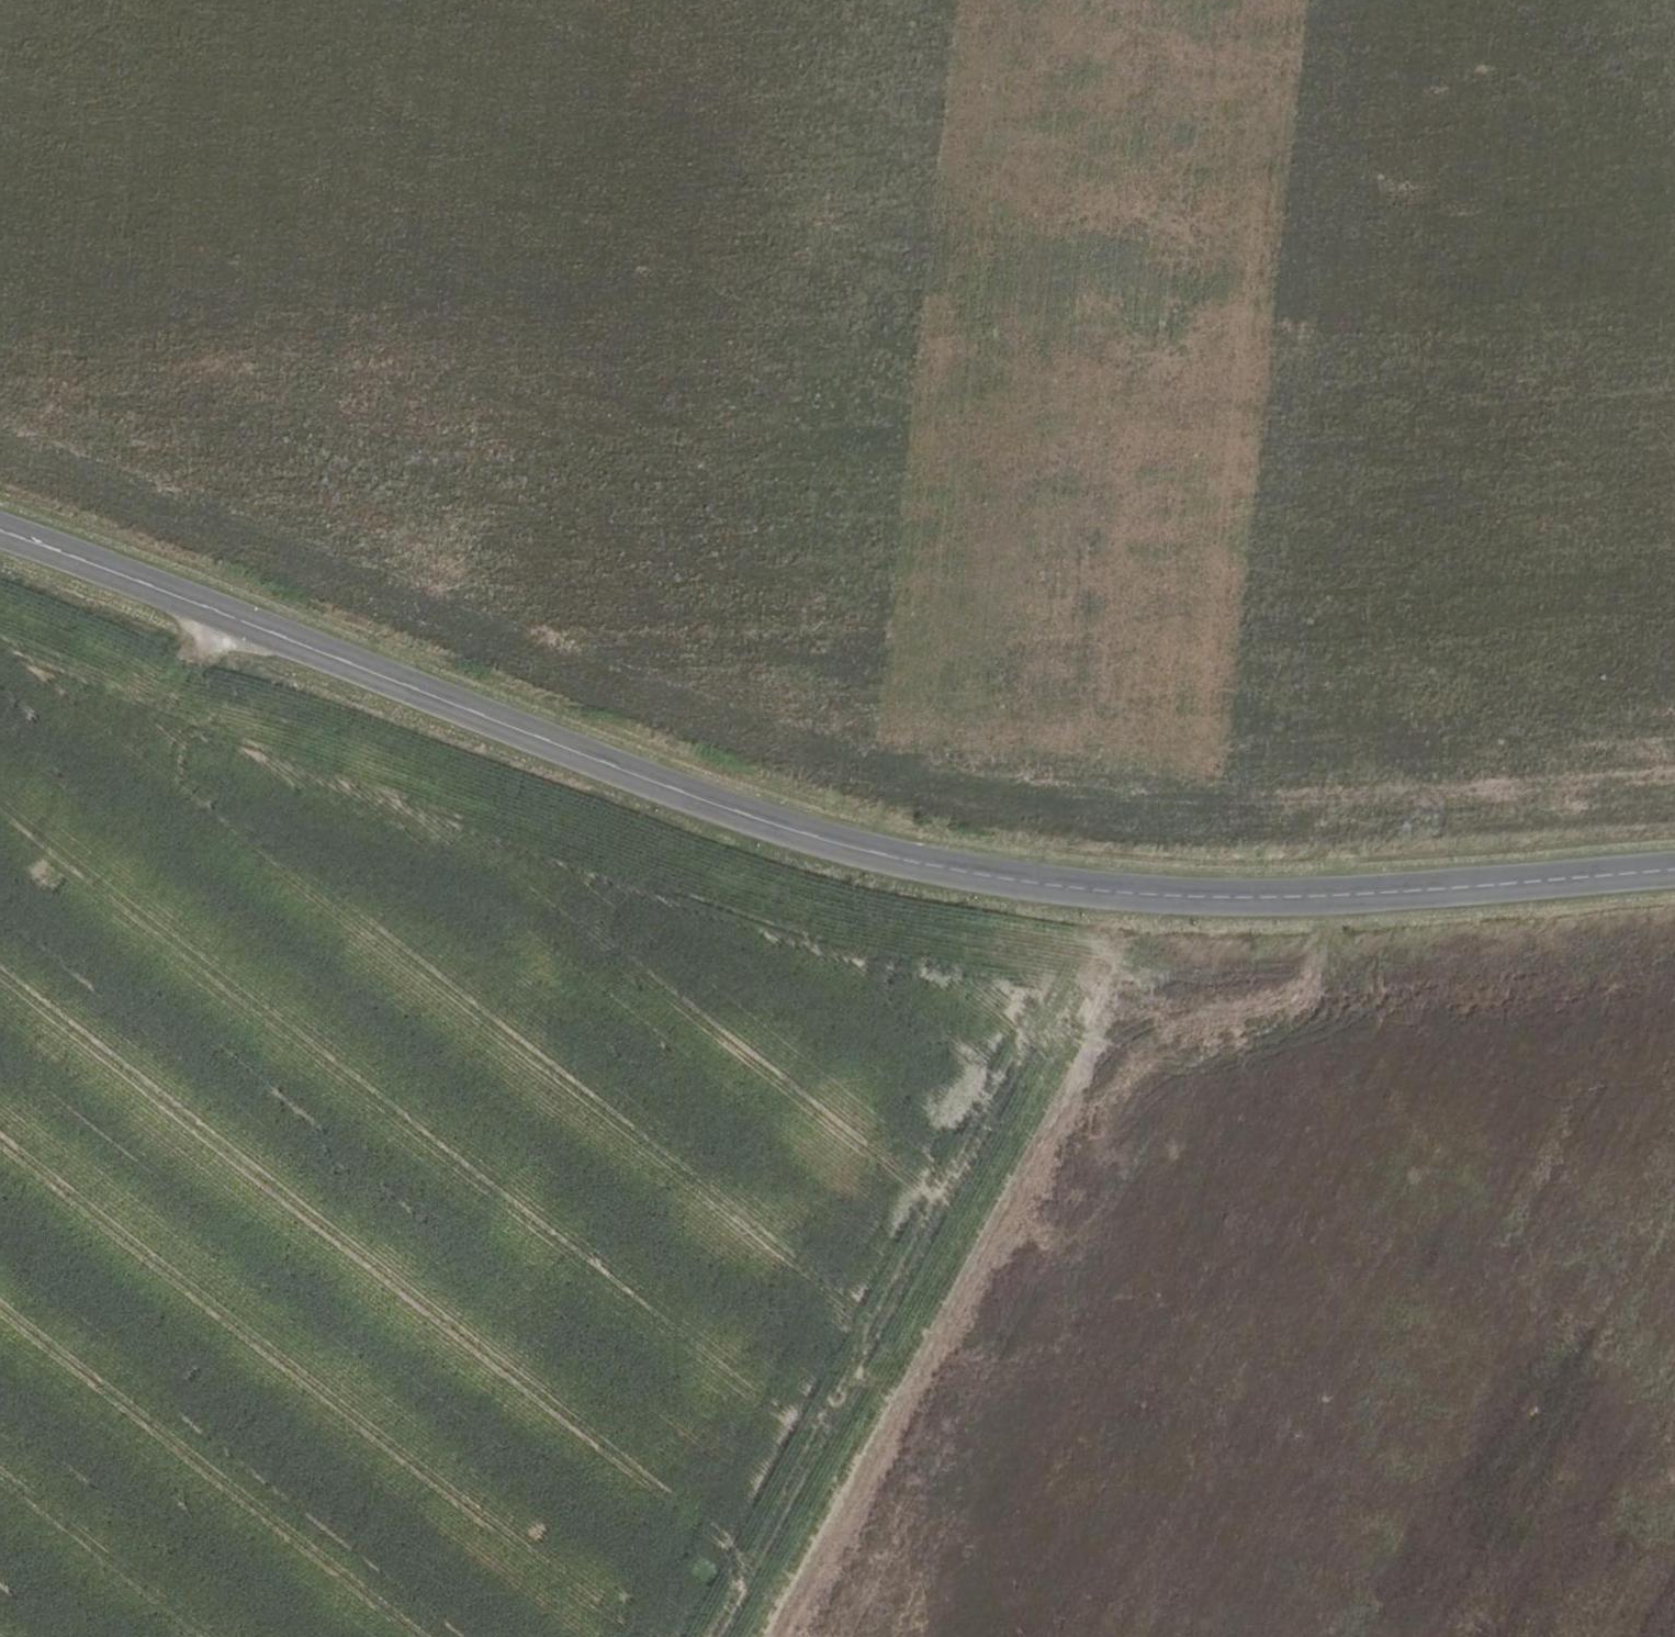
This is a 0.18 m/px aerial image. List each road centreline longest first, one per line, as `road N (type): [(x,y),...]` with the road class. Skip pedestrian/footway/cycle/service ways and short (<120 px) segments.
road 1 (tertiary): [(0,532),(819,838),(980,875),(1160,898),(1433,890),(1674,870)]

